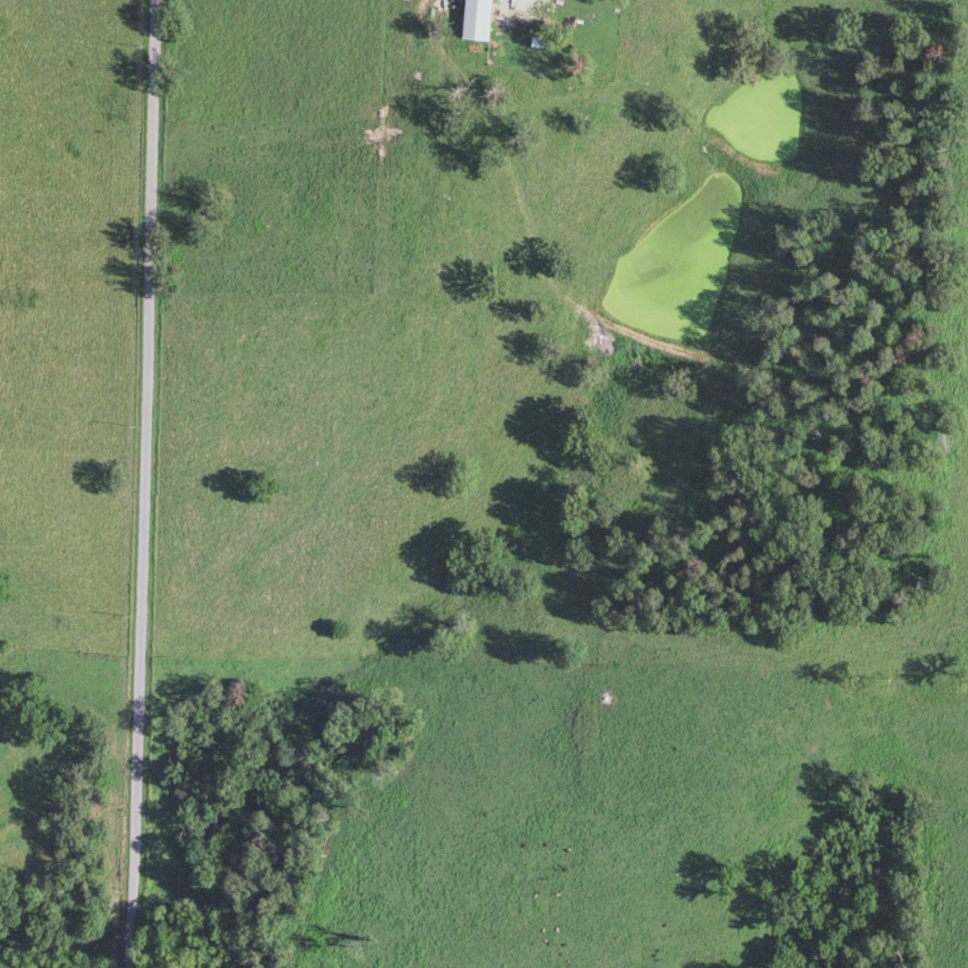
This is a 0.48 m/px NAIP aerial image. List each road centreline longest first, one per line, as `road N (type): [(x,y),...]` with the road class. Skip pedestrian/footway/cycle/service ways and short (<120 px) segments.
road 1 (residential): [(131,967),(157,0)]

